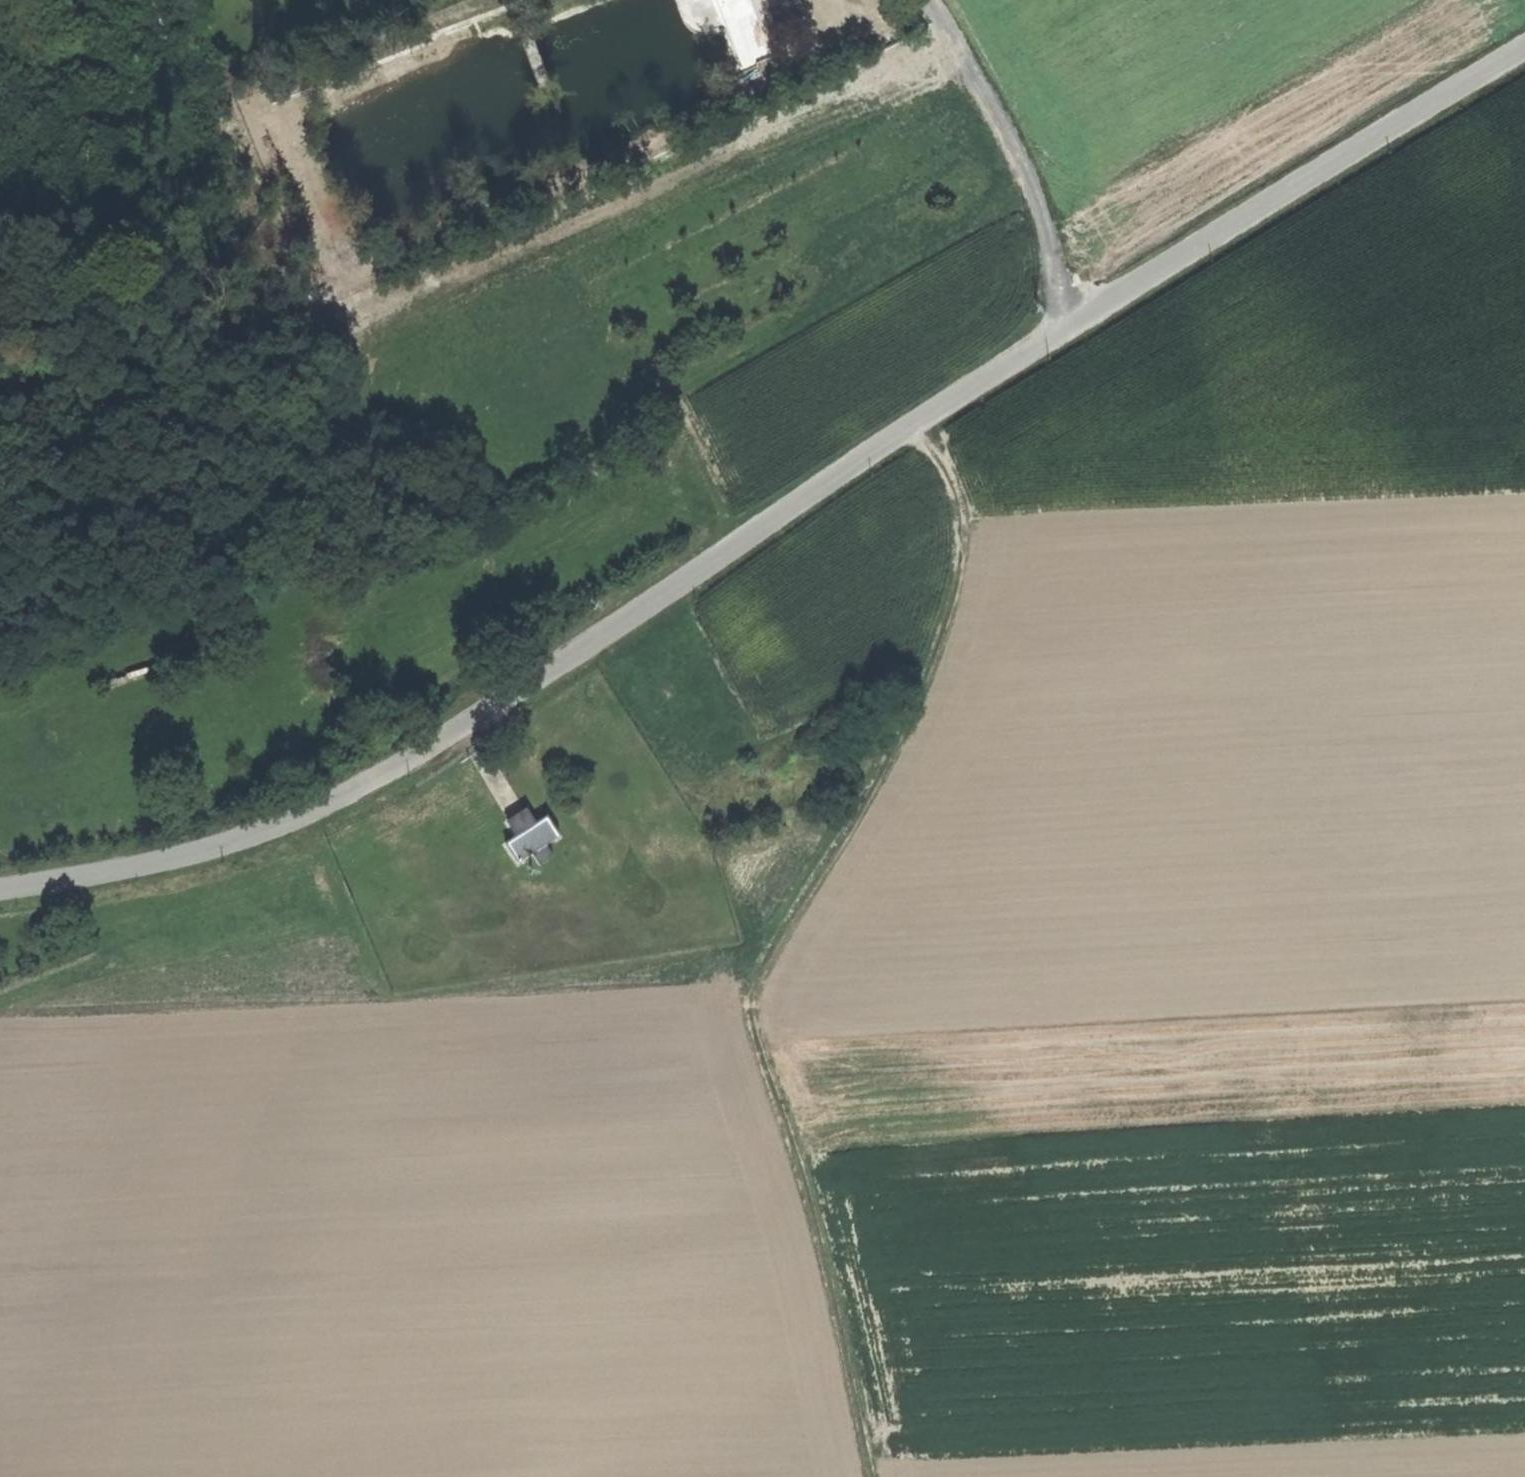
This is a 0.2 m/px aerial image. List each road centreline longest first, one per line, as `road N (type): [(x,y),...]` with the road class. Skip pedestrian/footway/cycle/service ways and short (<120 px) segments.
road 1 (tertiary): [(0,890),(195,853),(276,826),(387,773),(1077,318),(1524,53)]
road 2 (track): [(872,1476),(857,1343),(741,998),(876,796),(957,587),(967,521),(943,459),(914,427)]

